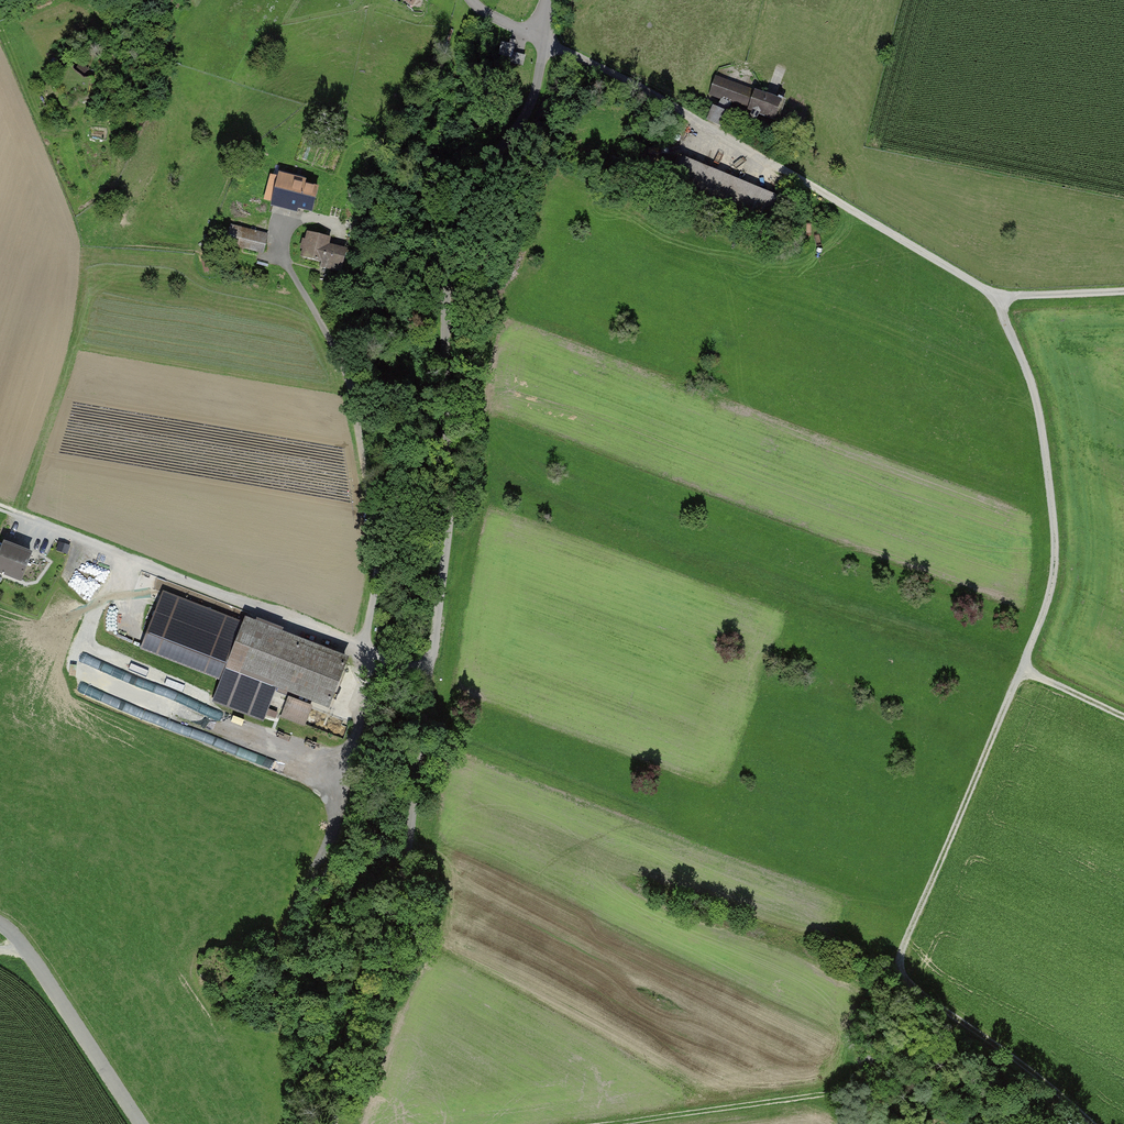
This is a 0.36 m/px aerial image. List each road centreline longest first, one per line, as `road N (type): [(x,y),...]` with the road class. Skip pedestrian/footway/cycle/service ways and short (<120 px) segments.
road 1 (residential): [(543,39),(529,107),(450,231),(450,520),(398,939),(346,1123)]
road 2 (track): [(1091,1123),(917,992),(900,972),(897,952),(1023,668),(1054,576),(1050,463),(1031,372),(1000,302)]
road 3 (track): [(646,89),(1000,302),(1123,291)]
road 4 (track): [(429,671),(0,508)]
road 5 (track): [(606,1123),(849,1086)]
road 6 (residential): [(0,924),(28,951),(140,1123)]

